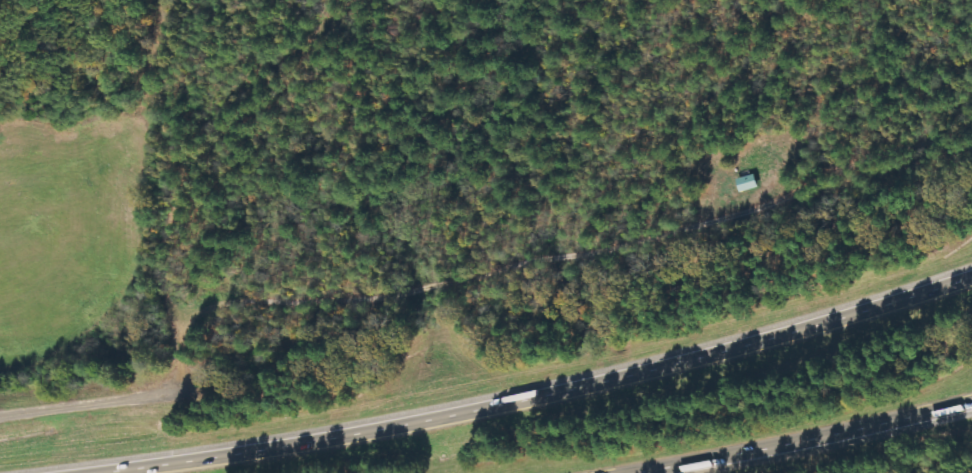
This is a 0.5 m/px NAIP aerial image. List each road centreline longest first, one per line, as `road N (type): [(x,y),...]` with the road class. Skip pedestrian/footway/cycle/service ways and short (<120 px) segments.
road 1 (motorway): [(971,269),(810,322),(525,395),(62,472)]
road 2 (motorway): [(600,472),(971,397)]
road 3 (residential): [(0,416),(166,395)]

